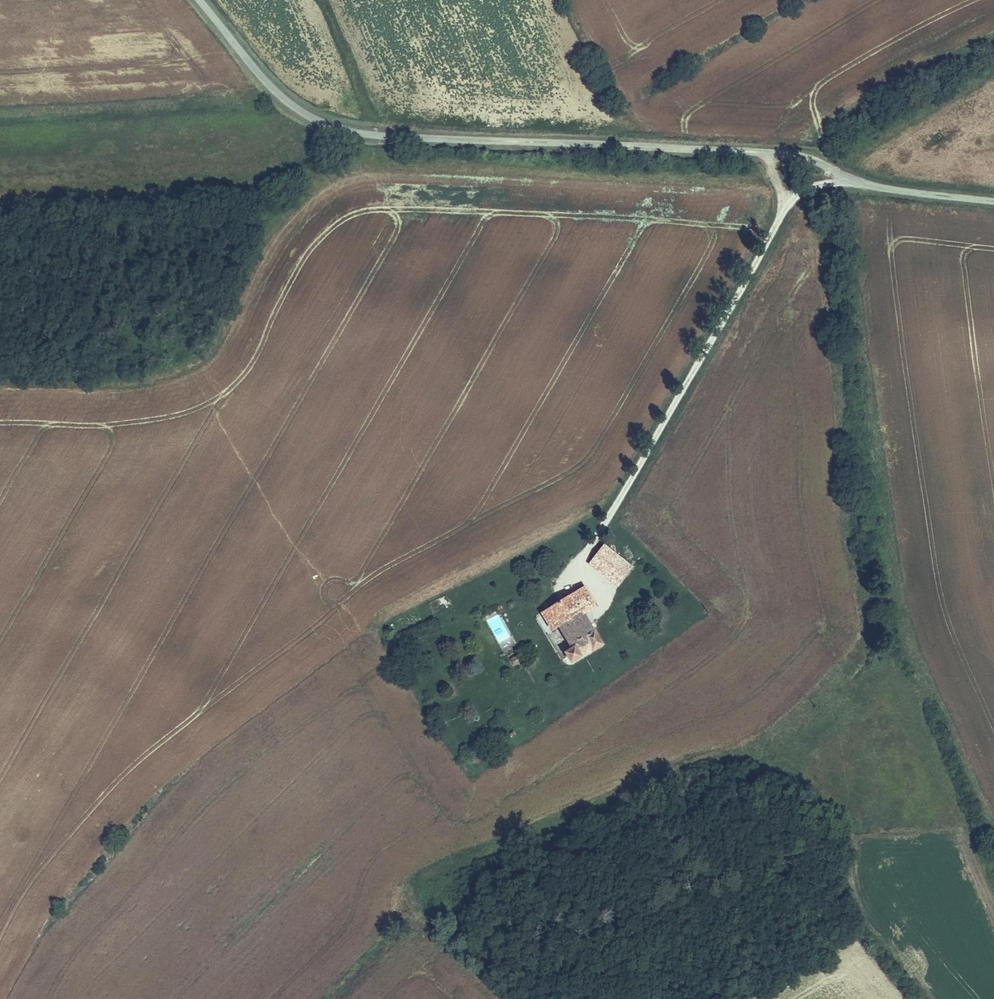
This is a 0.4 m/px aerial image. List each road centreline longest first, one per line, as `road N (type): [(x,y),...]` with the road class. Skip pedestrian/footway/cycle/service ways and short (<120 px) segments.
road 1 (unclassified): [(993,199),(884,187),(772,151),(404,136),(330,125),(269,84),(200,0)]

